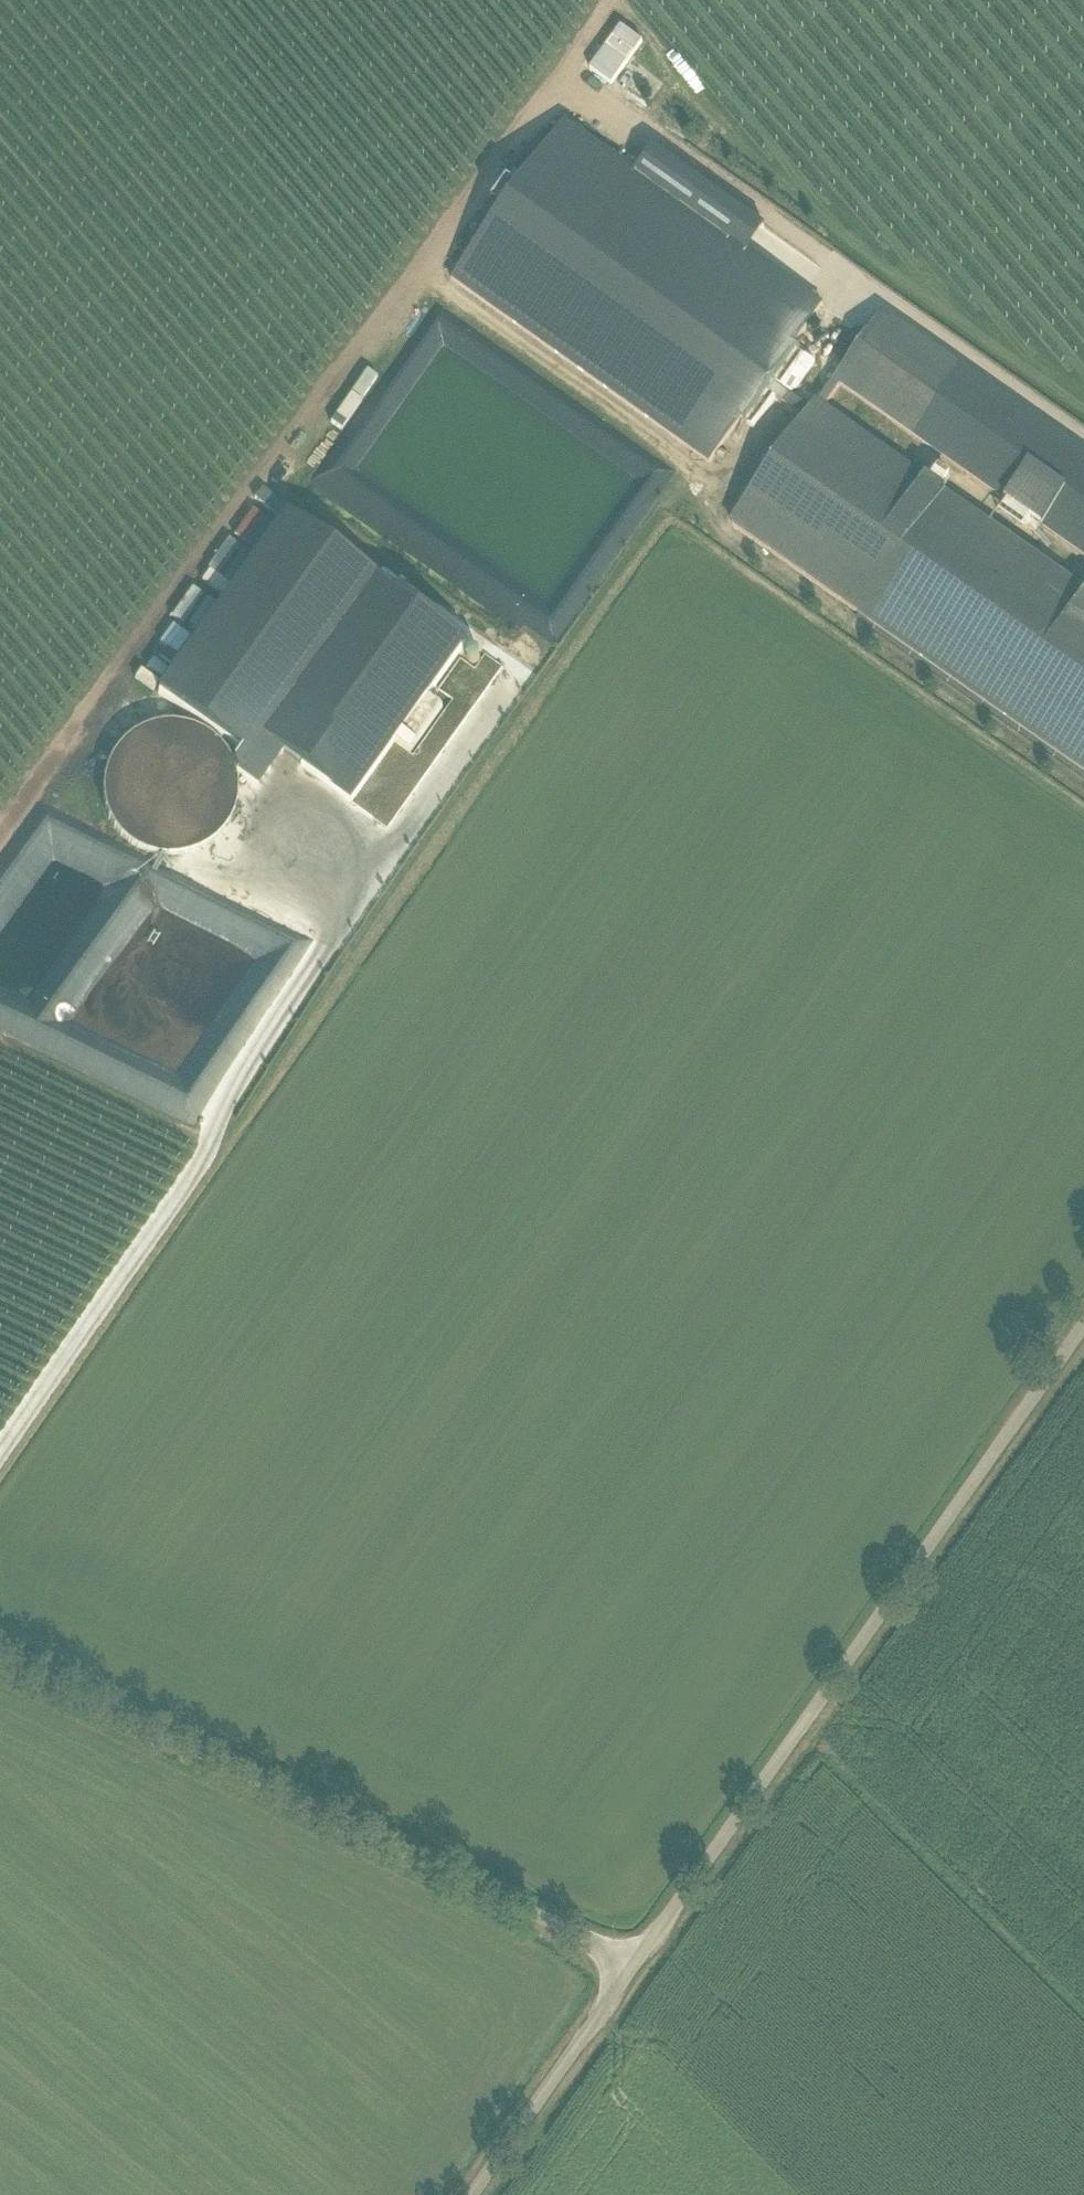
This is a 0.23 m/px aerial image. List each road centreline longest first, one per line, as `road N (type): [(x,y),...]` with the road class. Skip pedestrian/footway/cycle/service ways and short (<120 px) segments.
road 1 (unclassified): [(1083,1324),(638,1964)]
road 2 (unclassified): [(0,1655),(638,1964)]
road 3 (unclassified): [(638,1964),(471,2194)]

